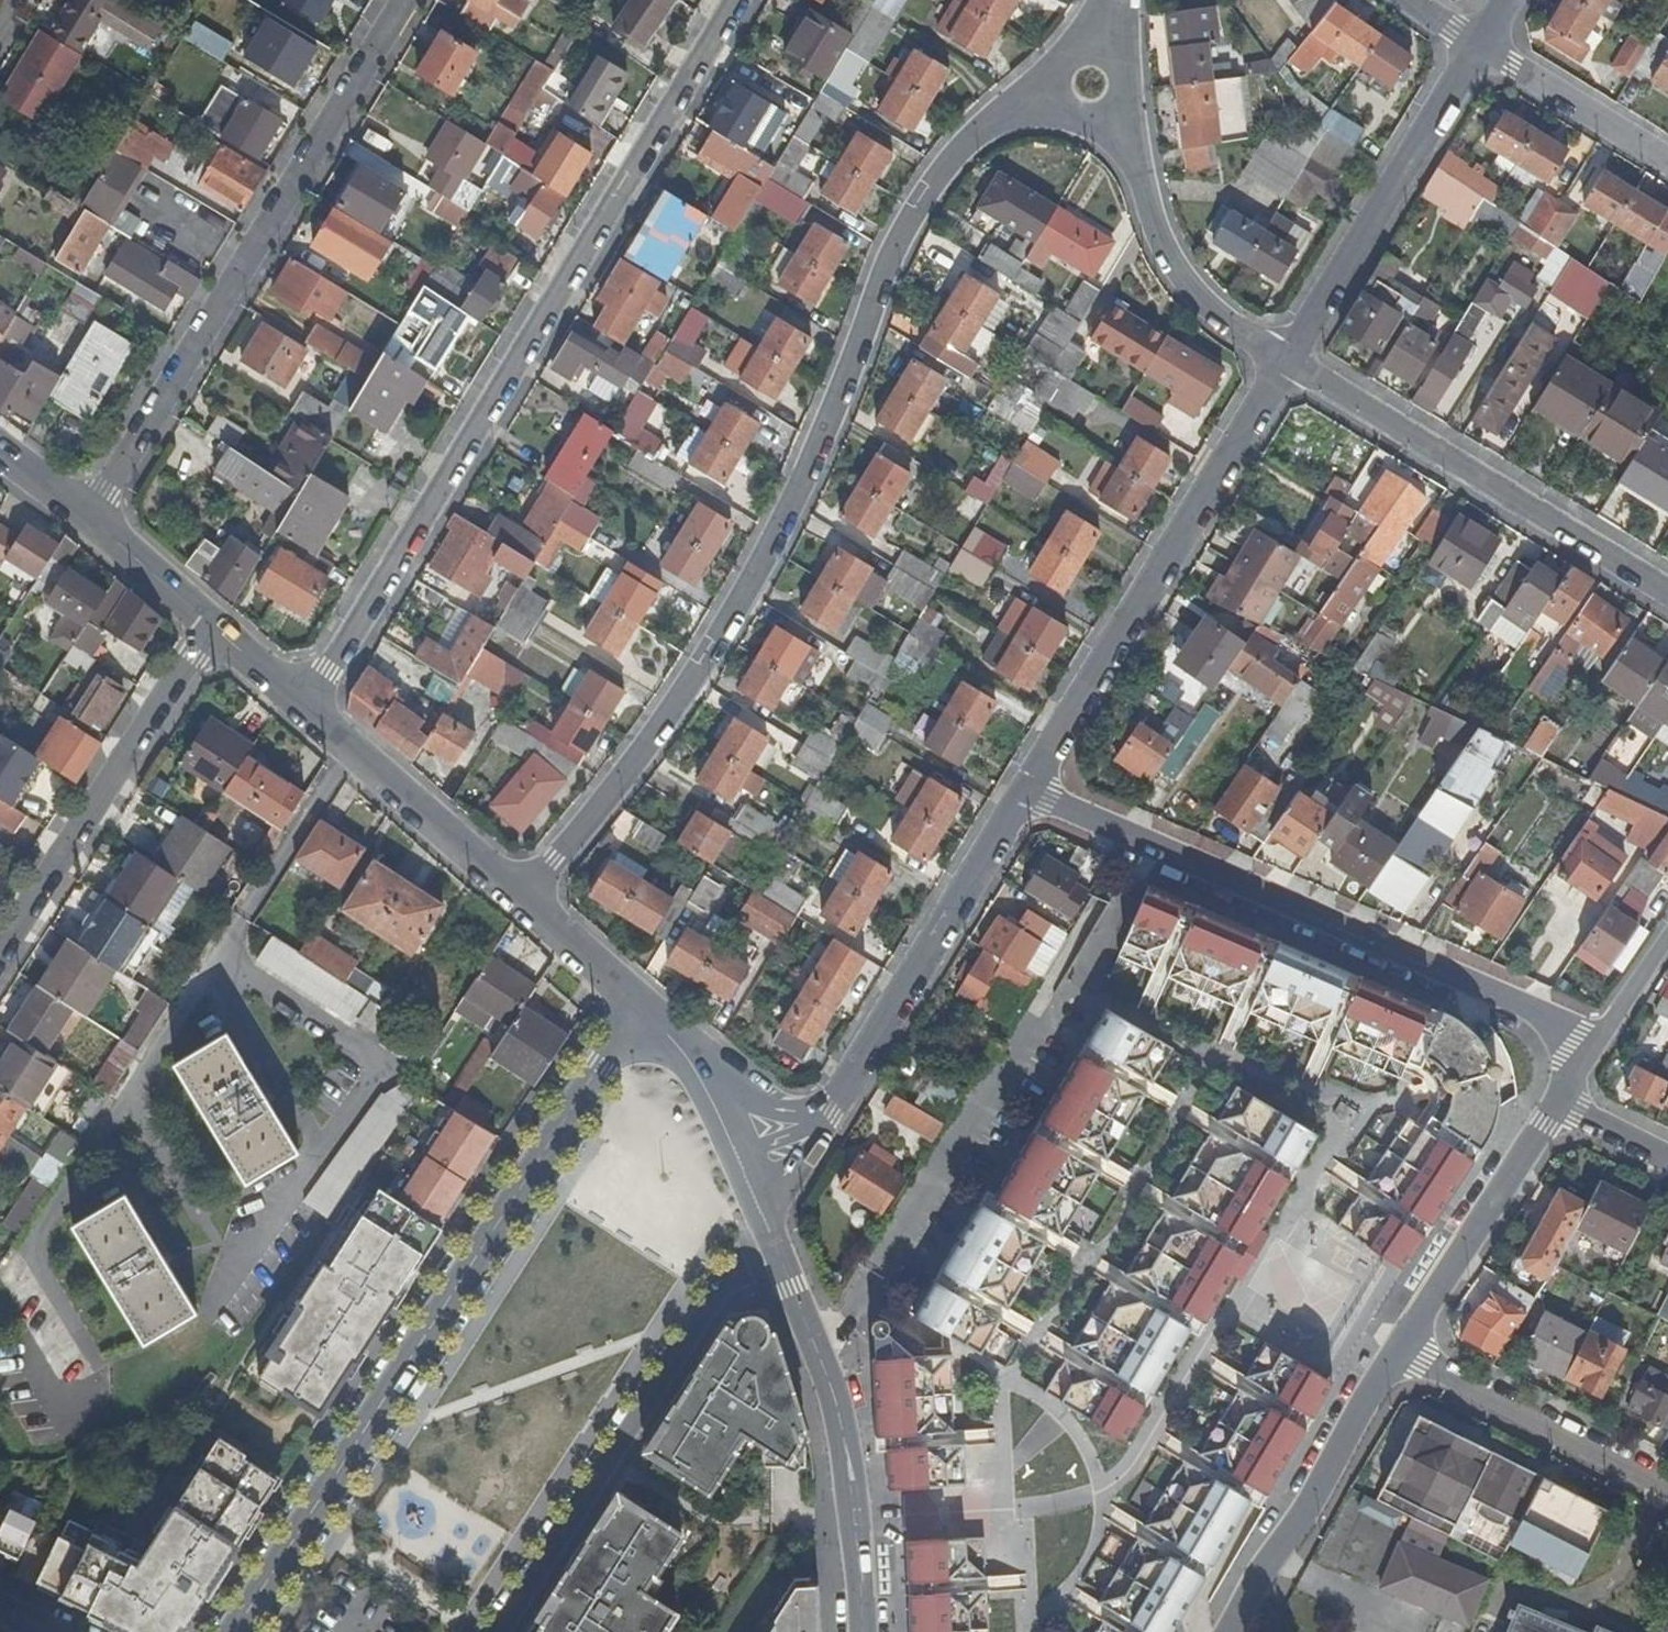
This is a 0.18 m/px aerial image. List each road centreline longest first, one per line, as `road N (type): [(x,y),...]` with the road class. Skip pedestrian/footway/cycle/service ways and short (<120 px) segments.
road 1 (residential): [(526,897),(708,656),(790,509),(899,234),(954,149),(1000,115),(1050,98)]
road 2 (residential): [(733,0),(302,708)]
road 3 (residential): [(636,1006),(233,1631)]
road 4 (residential): [(1594,1038),(1026,788)]
road 5 (residential): [(91,522),(406,0)]
road 6 (residential): [(1026,788),(1279,361)]
road 7 (residential): [(764,1220),(497,1631)]
road 8 (residential): [(1279,361),(1667,595)]
road 9 (residential): [(0,957),(211,627)]
road 10 (residential): [(824,1120),(1026,788)]
road 11 (residential): [(1279,361),(1476,48)]
road 12 (residential): [(1395,1353),(1306,1509),(1223,1631)]
road 13 (residential): [(1107,119),(1158,245),(1211,316),(1279,361)]
road 14 (residential): [(1395,1353),(1667,1490)]
road 15 (residential): [(1557,1102),(1395,1353)]
road 16 (residential): [(350,749),(214,963)]
road 17 (tertiary): [(350,749),(526,897)]
road 18 (residential): [(1476,48),(1667,161)]
road 19 (tertiary): [(764,1220),(837,1420)]
road 20 (tertiary): [(859,1614),(868,1550),(864,1489),(837,1420)]
road 21 (tertiary): [(837,1420),(859,1614)]
road 22 (tertiary): [(91,522),(211,627)]
road 23 (tertiary): [(526,897),(636,1006)]
road 24 (tertiary): [(711,1101),(764,1220)]
road 25 (residential): [(1667,933),(1594,1038)]
road 26 (residential): [(1557,1102),(1667,1159)]
road 27 (tertiary): [(636,1006),(691,1061),(711,1101)]
road 28 (tertiary): [(211,627),(302,708)]

